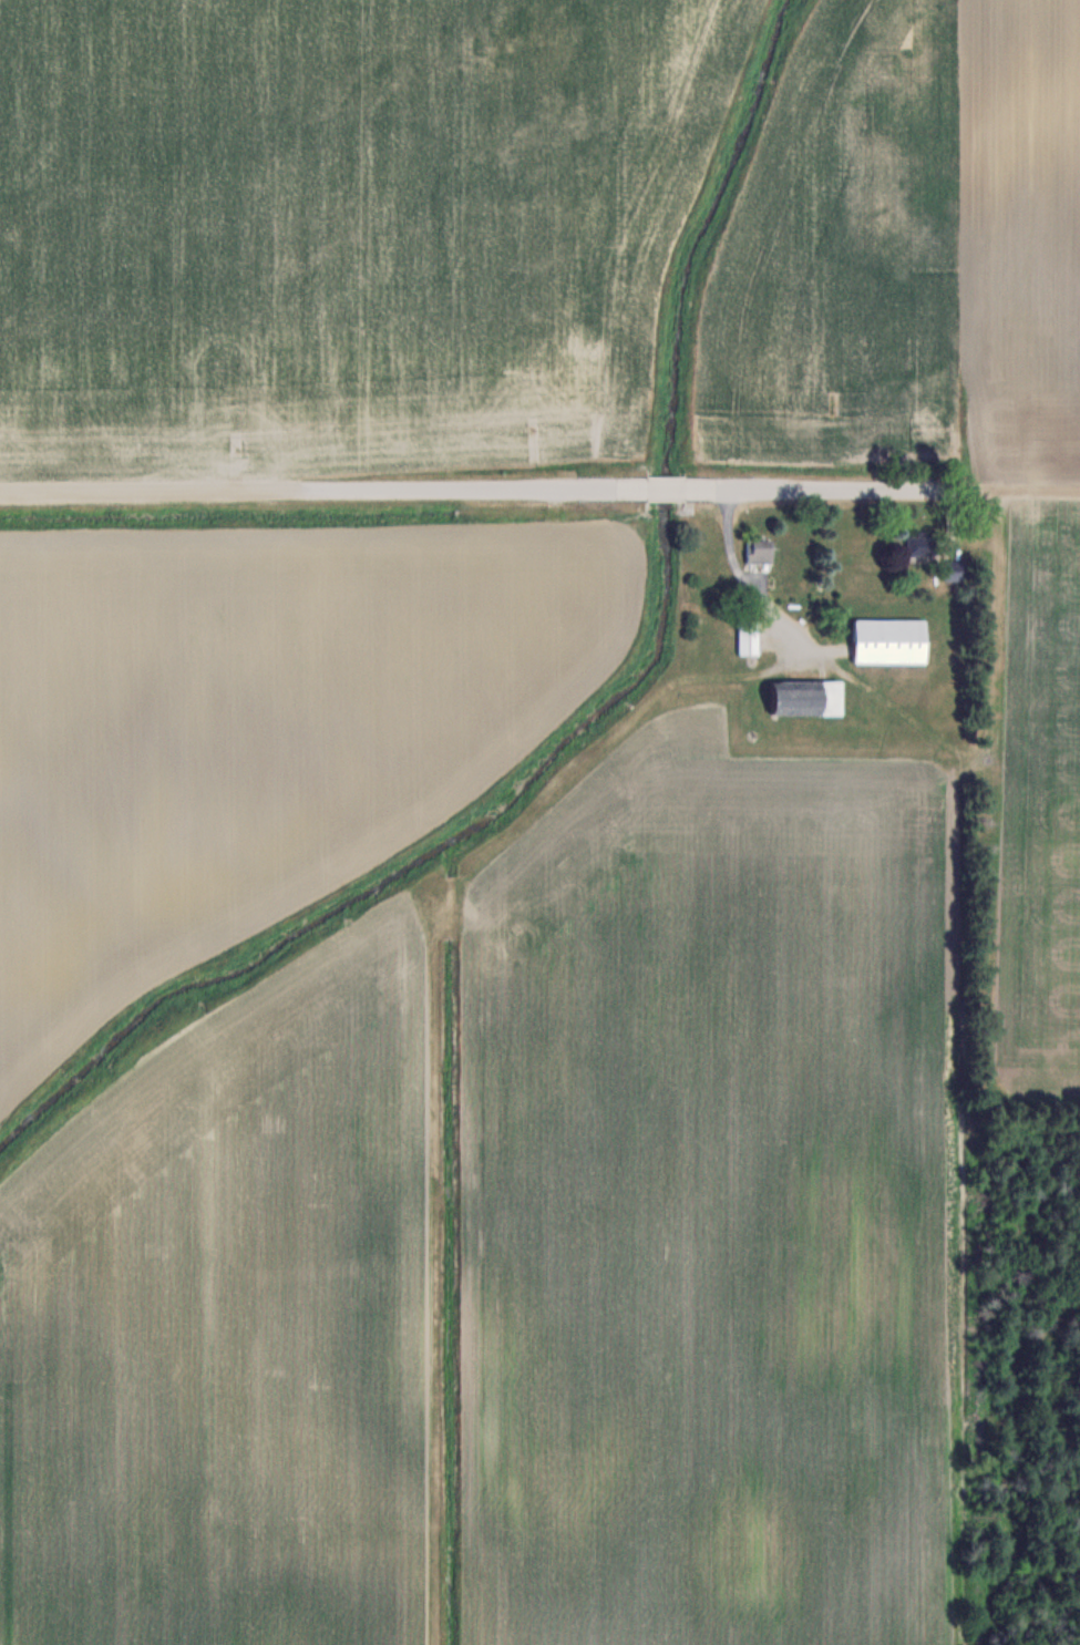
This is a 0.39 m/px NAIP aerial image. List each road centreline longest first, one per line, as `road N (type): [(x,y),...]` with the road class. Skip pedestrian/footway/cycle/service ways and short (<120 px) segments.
road 1 (residential): [(0,493),(1079,488)]

